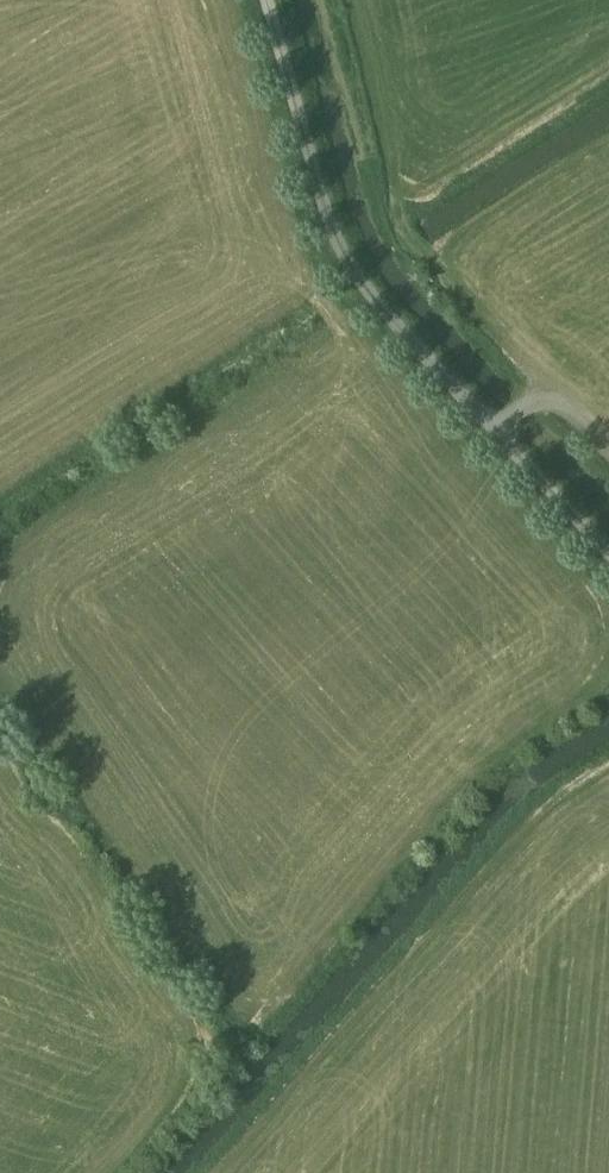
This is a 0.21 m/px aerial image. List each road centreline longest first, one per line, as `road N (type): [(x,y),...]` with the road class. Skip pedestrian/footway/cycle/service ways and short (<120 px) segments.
road 1 (track): [(608,547),(345,264),(266,0)]

